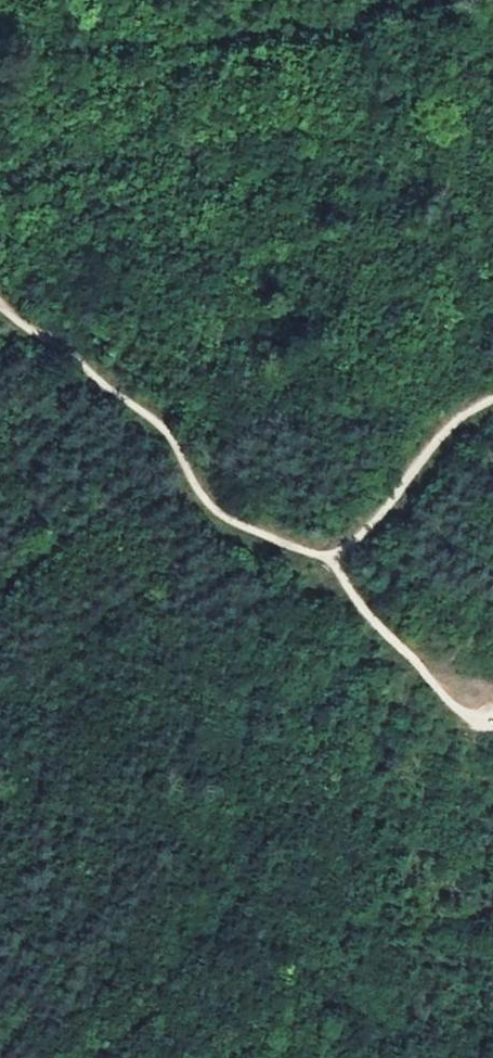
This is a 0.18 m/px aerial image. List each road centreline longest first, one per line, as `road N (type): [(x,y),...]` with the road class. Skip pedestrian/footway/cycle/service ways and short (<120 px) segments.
road 1 (track): [(0,304),(158,422),(222,514),(315,555),(331,555),(360,536),(455,419),(492,398)]
road 2 (track): [(331,555),(361,606),(468,717)]

